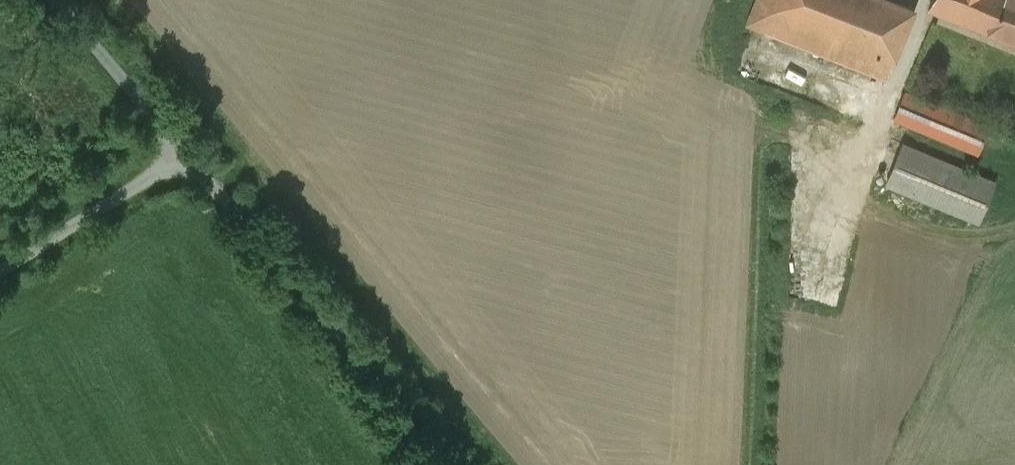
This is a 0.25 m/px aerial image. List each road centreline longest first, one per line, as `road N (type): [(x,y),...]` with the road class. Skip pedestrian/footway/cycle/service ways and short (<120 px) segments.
road 1 (unclassified): [(447,464),(193,162)]
road 2 (unclassified): [(193,162),(0,274)]
road 3 (unclassified): [(58,0),(193,162)]

